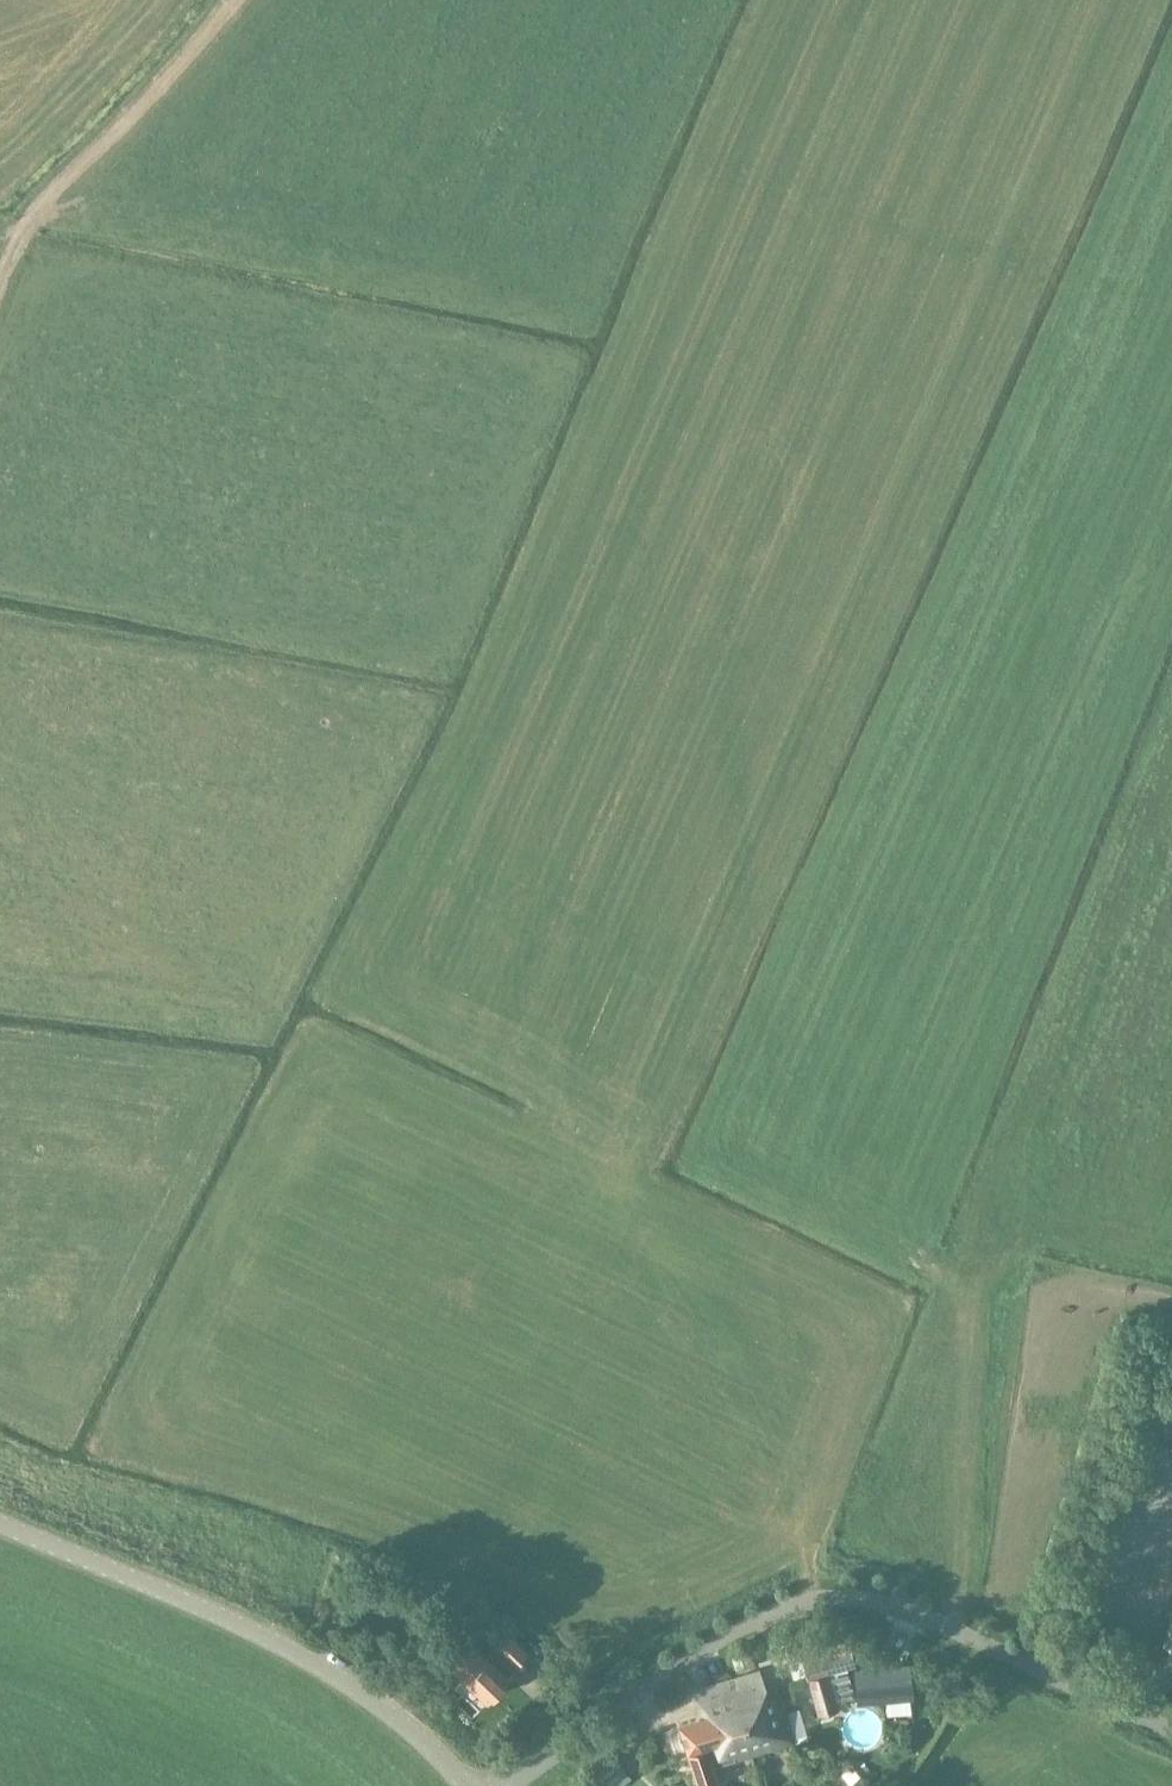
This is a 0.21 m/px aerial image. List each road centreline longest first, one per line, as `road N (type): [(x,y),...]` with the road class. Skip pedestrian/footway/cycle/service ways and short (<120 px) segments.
road 1 (unclassified): [(1171,1731),(898,1608),(815,1602),(737,1628),(507,1785)]
road 2 (tertiary): [(464,1785),(404,1725),(316,1666),(0,1526)]

